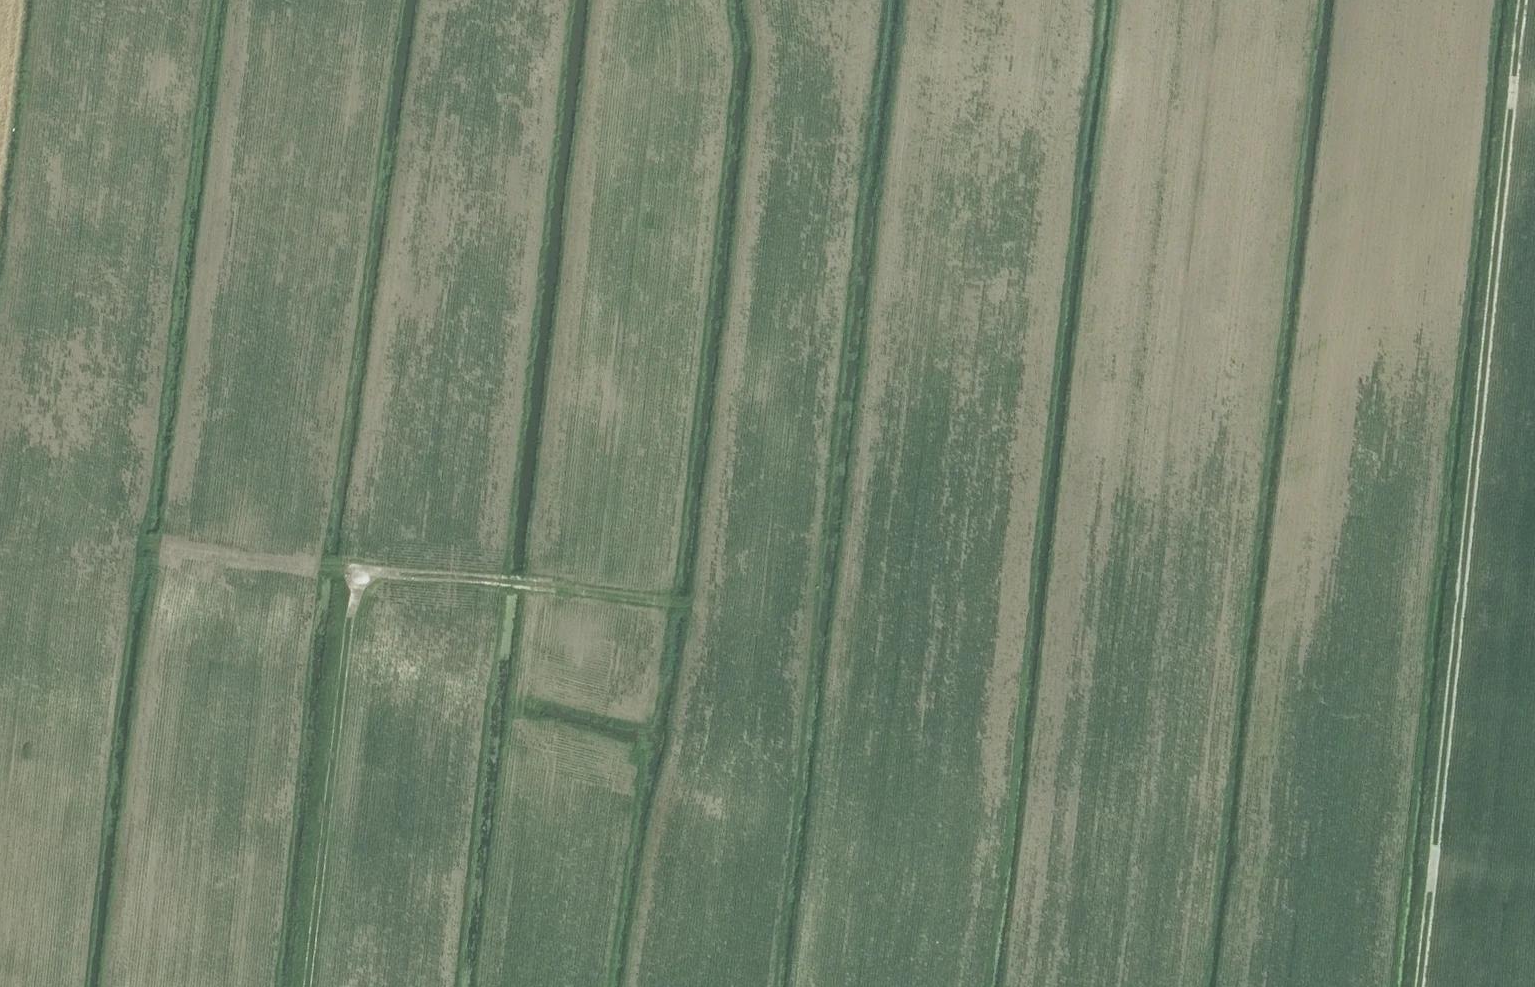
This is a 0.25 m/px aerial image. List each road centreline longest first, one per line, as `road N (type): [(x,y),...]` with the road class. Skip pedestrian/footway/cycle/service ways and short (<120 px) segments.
road 1 (track): [(1426,986),(1528,0)]

